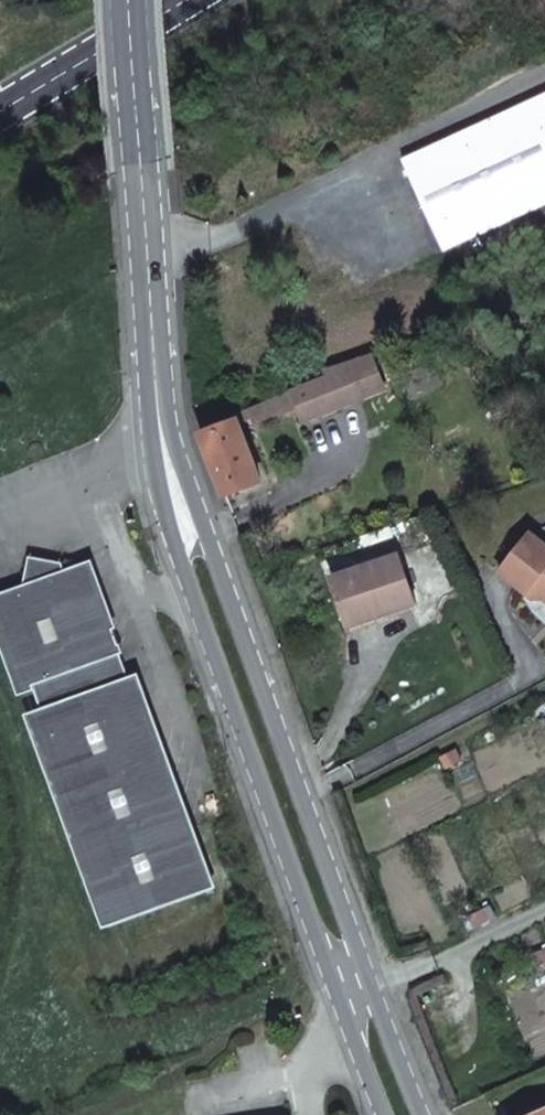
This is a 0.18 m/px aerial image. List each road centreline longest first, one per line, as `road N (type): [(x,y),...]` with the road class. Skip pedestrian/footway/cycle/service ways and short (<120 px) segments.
road 1 (tertiary): [(430,1114),(154,391)]
road 2 (tertiary): [(154,391),(161,483),(178,558),(385,1114)]
road 3 (tertiary): [(154,391),(132,0)]
road 4 (secondary): [(187,0),(0,114)]

